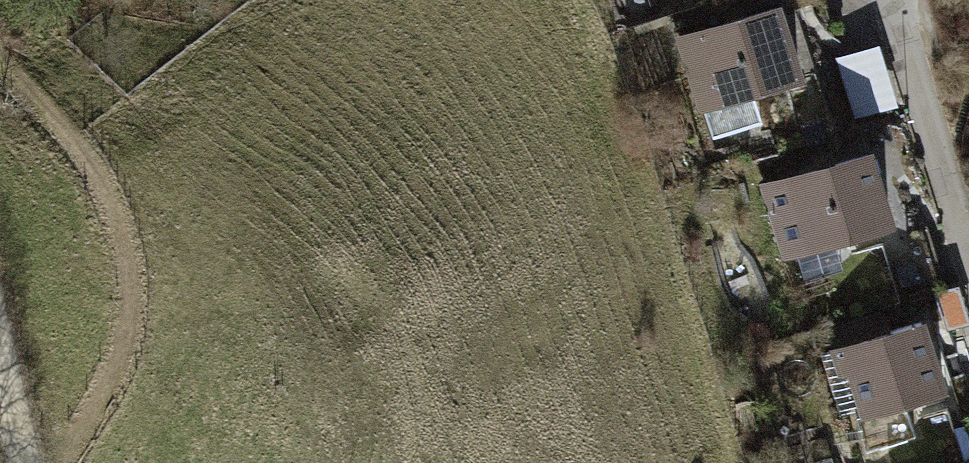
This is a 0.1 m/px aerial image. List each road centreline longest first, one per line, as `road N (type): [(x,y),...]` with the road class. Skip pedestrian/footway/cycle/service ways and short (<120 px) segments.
road 1 (track): [(0,52),(75,135),(125,232),(131,317),(69,462)]
road 2 (residential): [(968,250),(891,0)]

